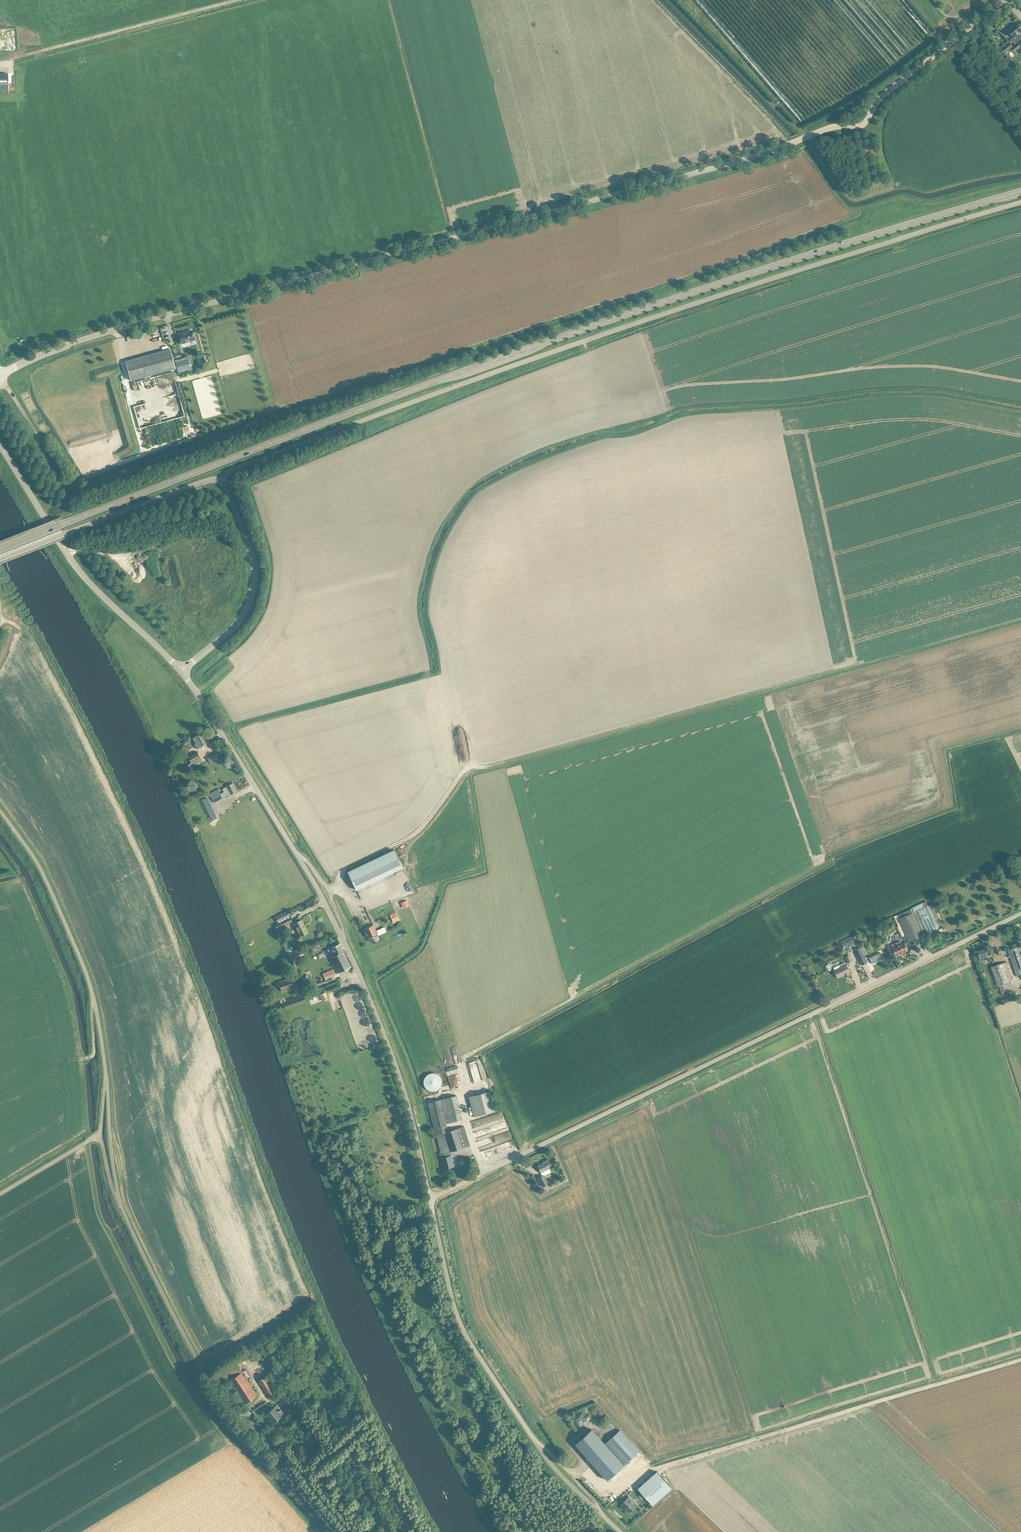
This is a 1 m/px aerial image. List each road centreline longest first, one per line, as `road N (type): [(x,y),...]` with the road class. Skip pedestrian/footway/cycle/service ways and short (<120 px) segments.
road 1 (unclassified): [(2,378),(92,336),(863,125),(881,97),(954,40)]
road 2 (unclassified): [(236,469),(584,341),(1020,202)]
road 3 (unclassified): [(430,1199),(1020,915)]
road 4 (track): [(401,884),(409,849),(471,773),(921,646)]
road 5 (unclassified): [(430,1199),(403,1086),(337,926),(181,670)]
road 6 (track): [(570,1472),(594,1471),(615,1491),(648,1469),(1020,1360)]
road 7 (secondary): [(216,464),(607,321)]
road 8 (track): [(462,1059),(826,863)]
road 9 (unclassified): [(620,1531),(549,1462),(469,1341),(430,1199)]
road 10 (secondary): [(652,307),(991,200)]
road 11 (unclassified): [(181,670),(86,579),(0,445)]
road 12 (unclassified): [(106,1075),(92,992),(69,931),(33,857),(0,811)]
road 13 (unclassified): [(181,670),(236,624),(253,589),(252,555),(216,464)]
road 14 (unclassified): [(235,1413),(196,1357),(119,1201)]
road 15 (secondary): [(0,549),(216,464)]
road 16 (unclassified): [(0,559),(208,480)]
road 17 (track): [(806,137),(672,0)]
road 18 (unclassified): [(119,1201),(106,1075)]

